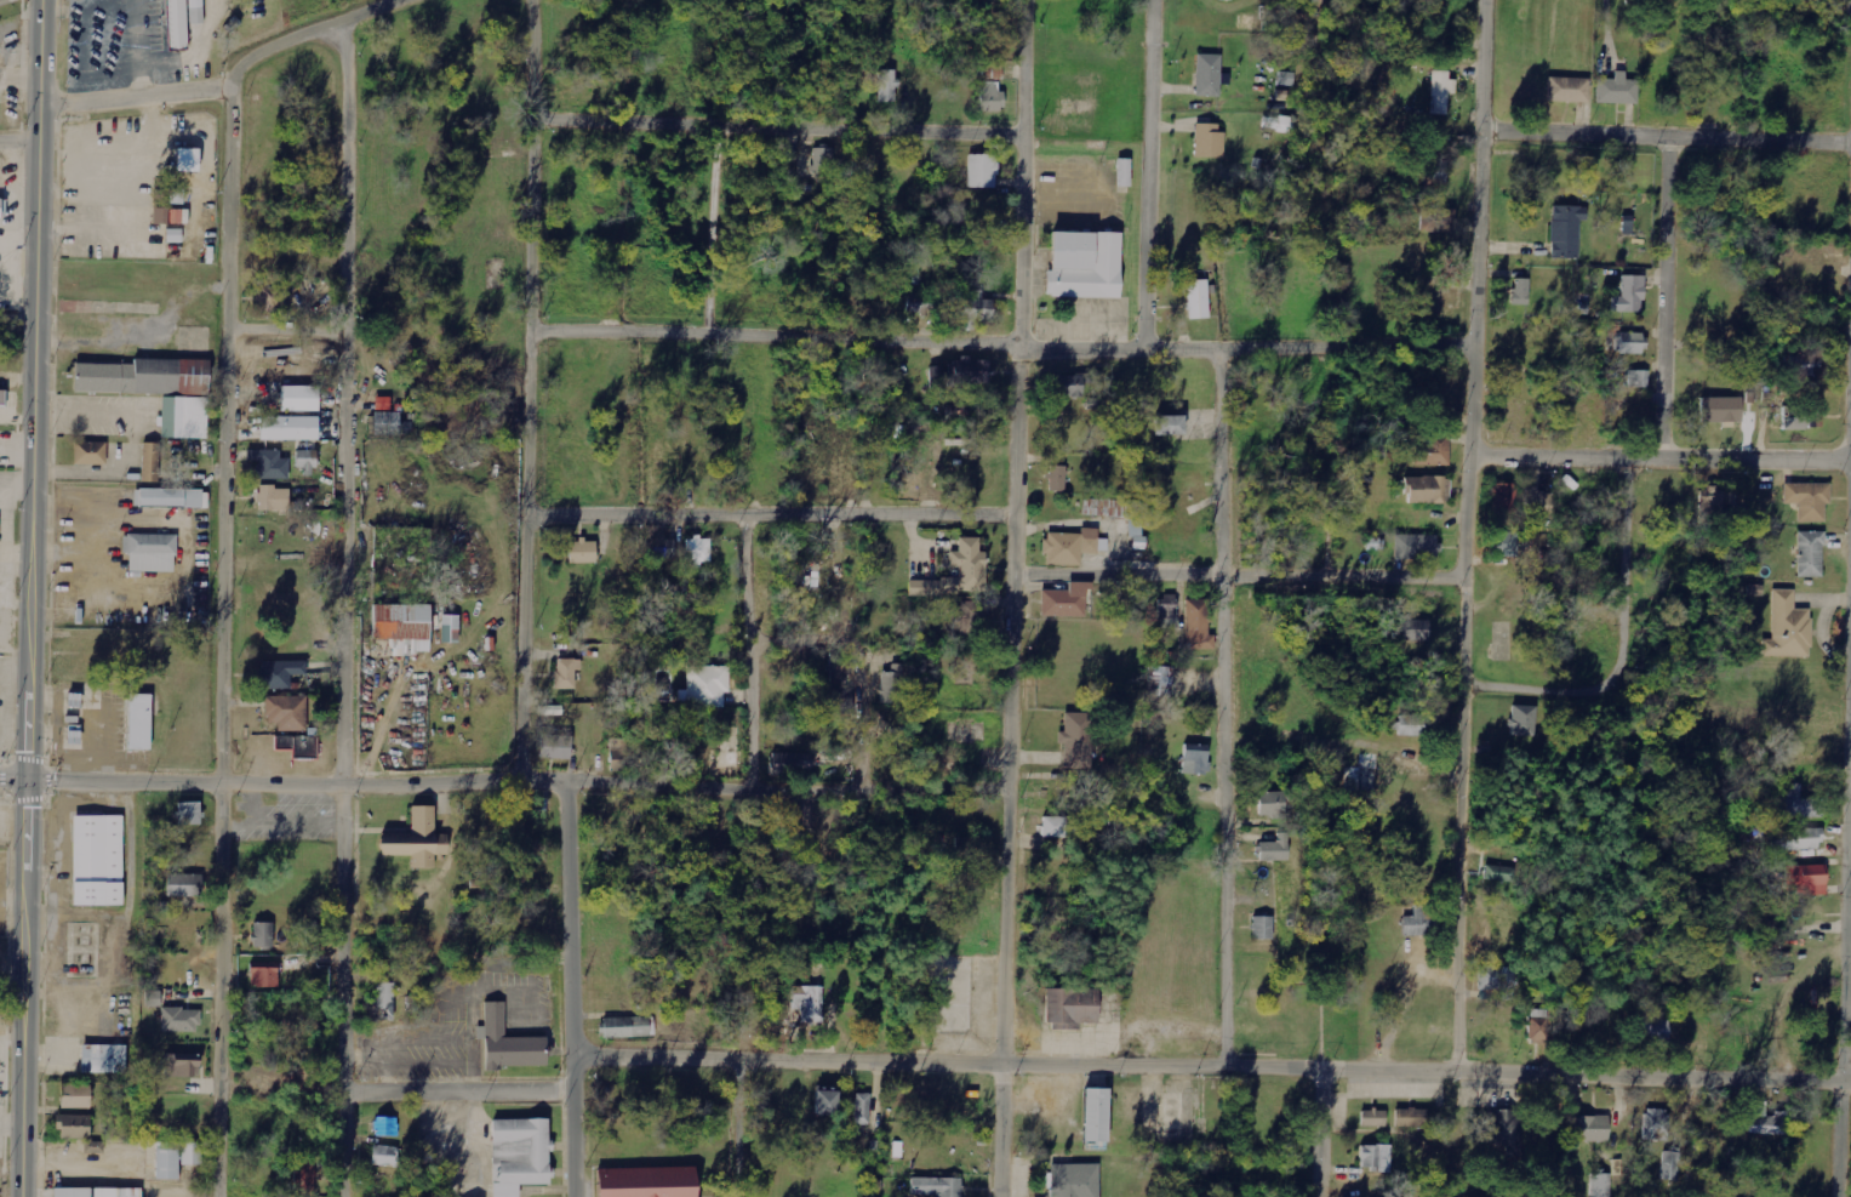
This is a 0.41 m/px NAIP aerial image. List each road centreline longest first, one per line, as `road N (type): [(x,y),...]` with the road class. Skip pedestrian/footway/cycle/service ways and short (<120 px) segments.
road 1 (residential): [(1850,1084),(569,1055)]
road 2 (residential): [(998,1196),(1026,0)]
road 3 (primary): [(19,1196),(46,0)]
road 4 (residential): [(342,1196),(339,22)]
road 5 (residential): [(215,1196),(233,91)]
road 6 (residential): [(1456,1077),(1466,576),(1492,0)]
road 7 (residential): [(27,776),(567,779),(753,790),(1010,786)]
road 8 (residential): [(529,334),(1018,344),(1038,353),(1478,346)]
road 9 (residential): [(520,779),(537,12)]
road 10 (residential): [(1223,1067),(1221,348)]
road 11 (residential): [(525,517),(1015,514)]
road 12 (residential): [(1026,131),(537,119)]
road 13 (residential): [(1466,576),(1015,577)]
road 14 (residential): [(573,1196),(567,779)]
road 15 (residential): [(40,107),(233,91),(239,68),(256,53),(388,0)]
road 16 (residential): [(1850,460),(1498,458),(1472,451)]
road 17 (residential): [(1850,137),(1485,127)]
road 18 (residential): [(1146,347),(1152,0)]
road 19 (residential): [(1837,1196),(1850,865)]
road 20 (residential): [(1667,457),(1673,131)]
road 21 (residential): [(753,790),(748,514)]
road 22 (residential): [(752,638),(858,642),(862,790)]
road 23 (residential): [(570,1094),(344,1095)]
road 24 (residential): [(344,927),(565,924)]
road 25 (residential): [(707,334),(720,124)]
road 26 (residential): [(1624,666),(1633,634),(1628,457)]
road 27 (residential): [(1466,685),(1598,694),(1624,666)]
road 28 (residential): [(1318,1196),(1319,1072)]

